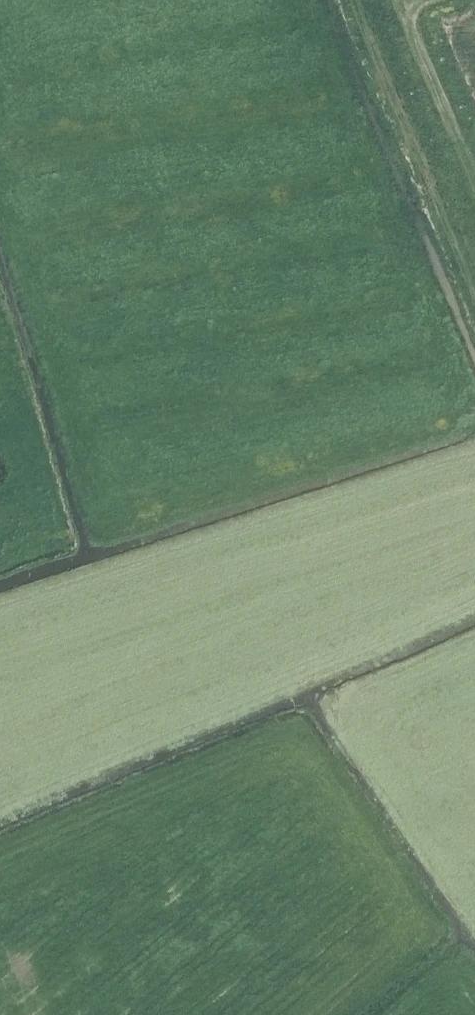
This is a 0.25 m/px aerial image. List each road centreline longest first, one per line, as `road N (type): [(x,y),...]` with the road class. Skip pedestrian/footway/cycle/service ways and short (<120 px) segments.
road 1 (track): [(470,386),(461,413),(444,424),(126,524),(94,519),(90,488),(109,485),(136,517)]
road 2 (track): [(474,414),(306,0)]

